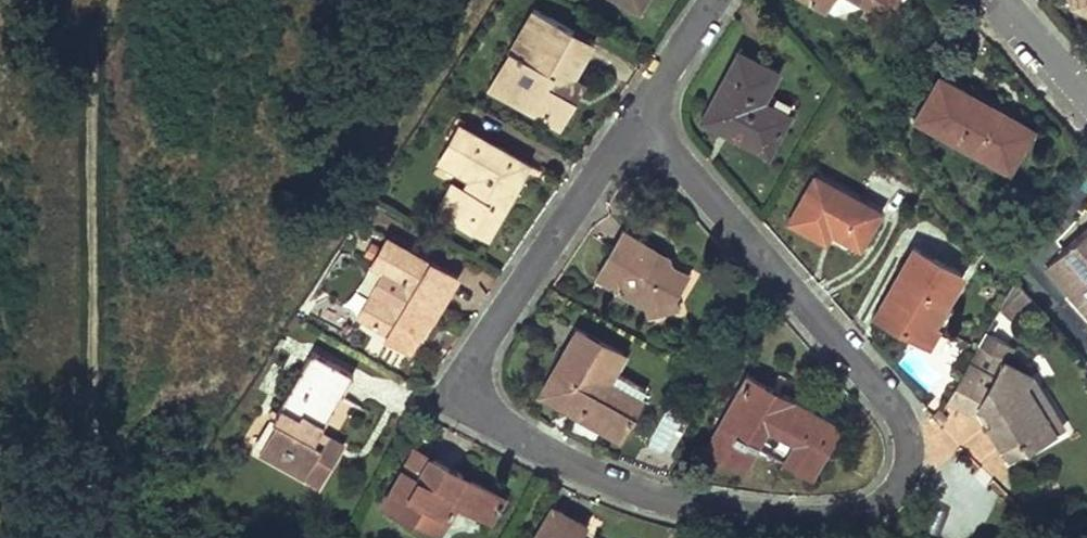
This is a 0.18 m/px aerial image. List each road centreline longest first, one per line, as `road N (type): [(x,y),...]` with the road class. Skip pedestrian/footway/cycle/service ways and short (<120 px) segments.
road 1 (residential): [(636,109),(450,387),(560,453),(694,501),(838,511),(901,490),(913,457),(905,407)]
road 2 (residential): [(905,407),(636,109)]
road 3 (residential): [(1086,120),(979,0)]
road 4 (residential): [(711,0),(636,109)]

